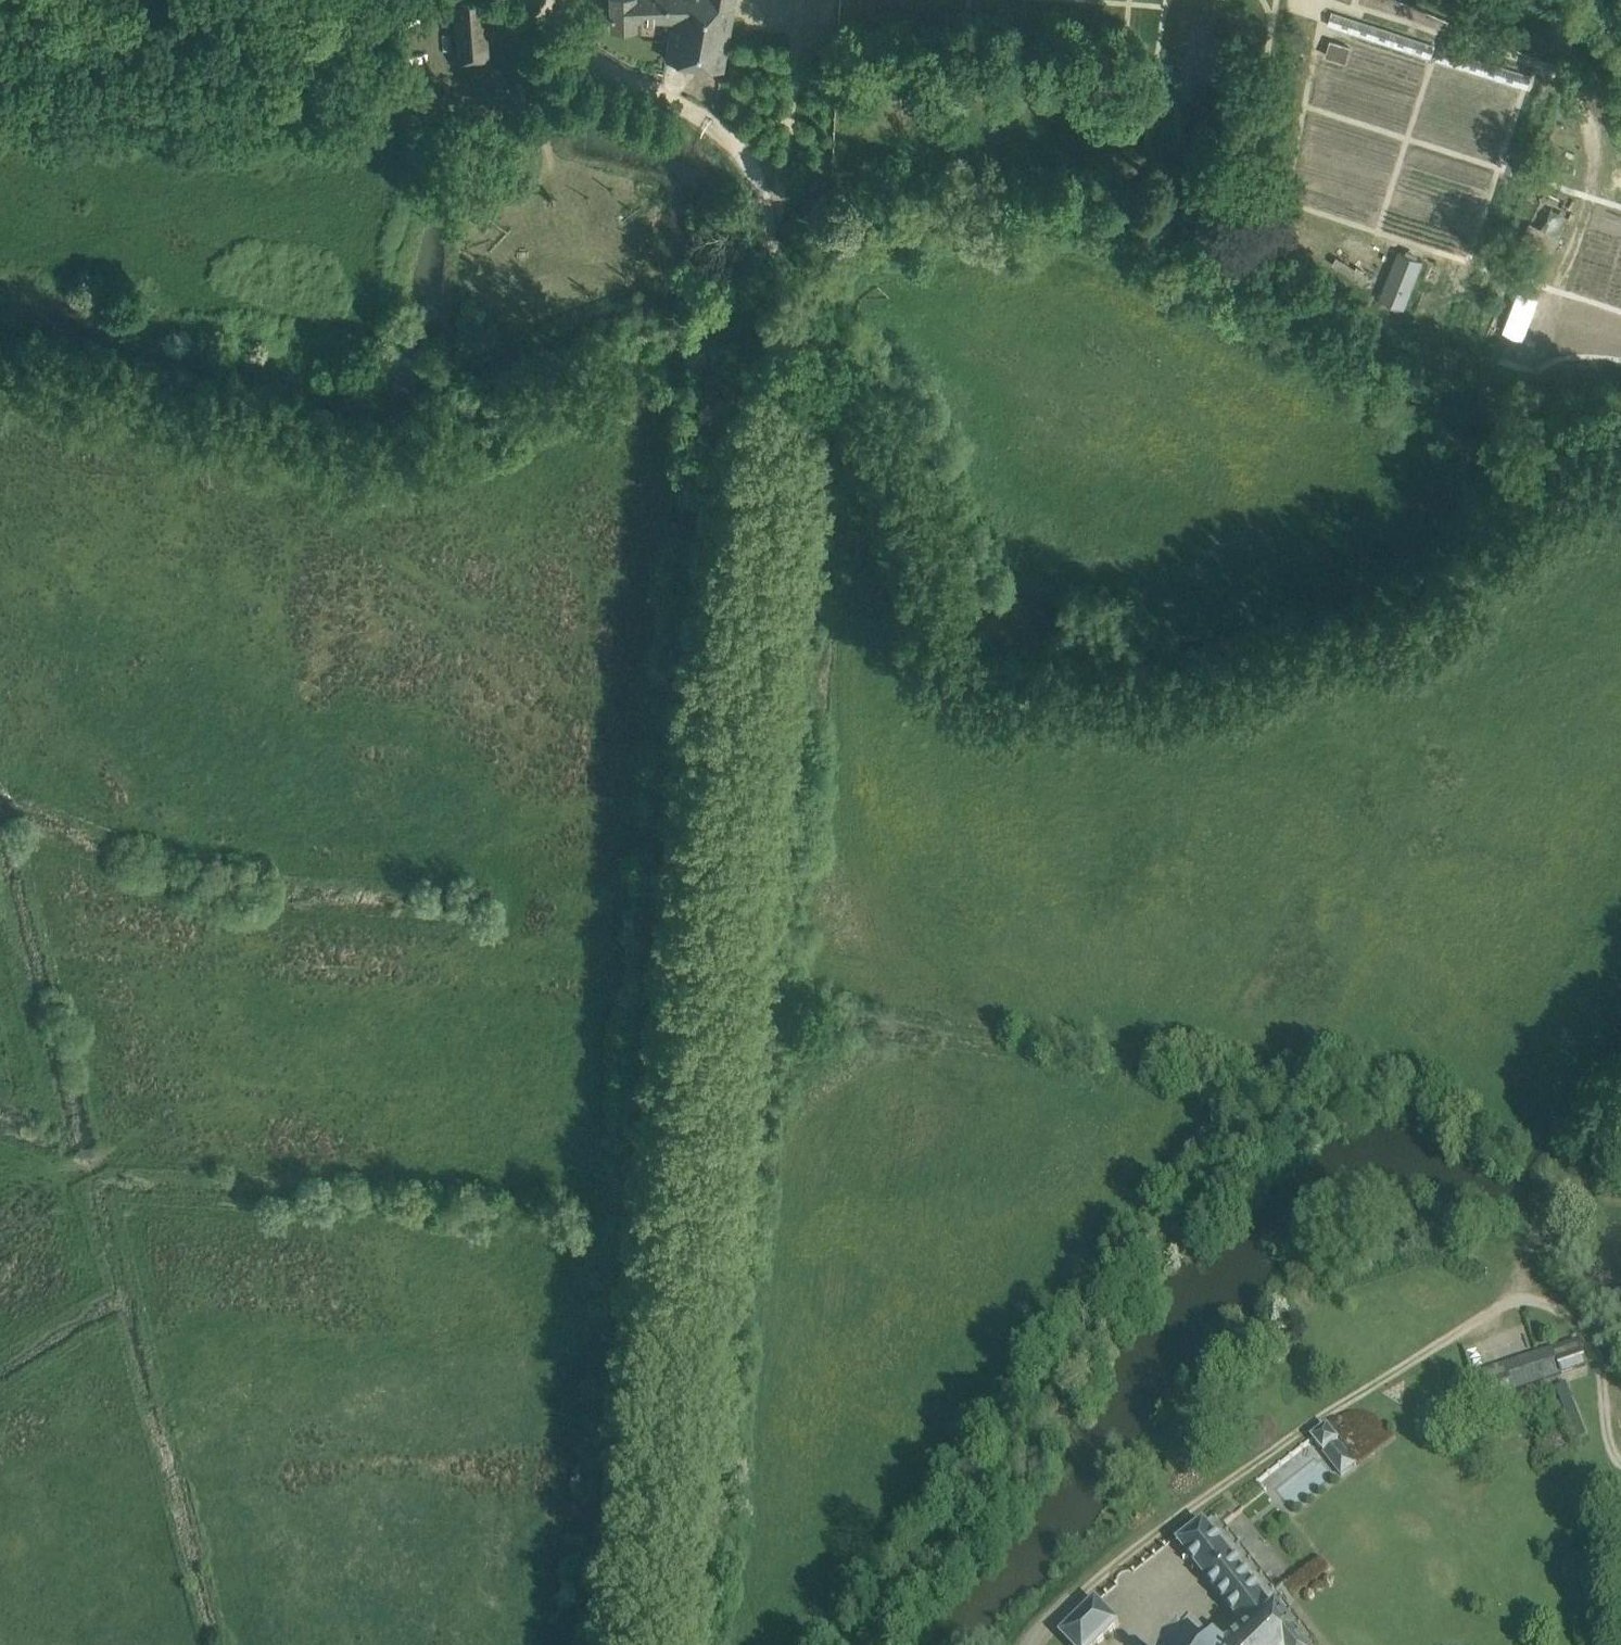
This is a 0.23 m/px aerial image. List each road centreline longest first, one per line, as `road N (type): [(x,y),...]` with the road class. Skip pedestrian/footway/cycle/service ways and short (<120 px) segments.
road 1 (track): [(637,1644),(762,234),(748,164),(702,113),(573,48),(542,0)]

